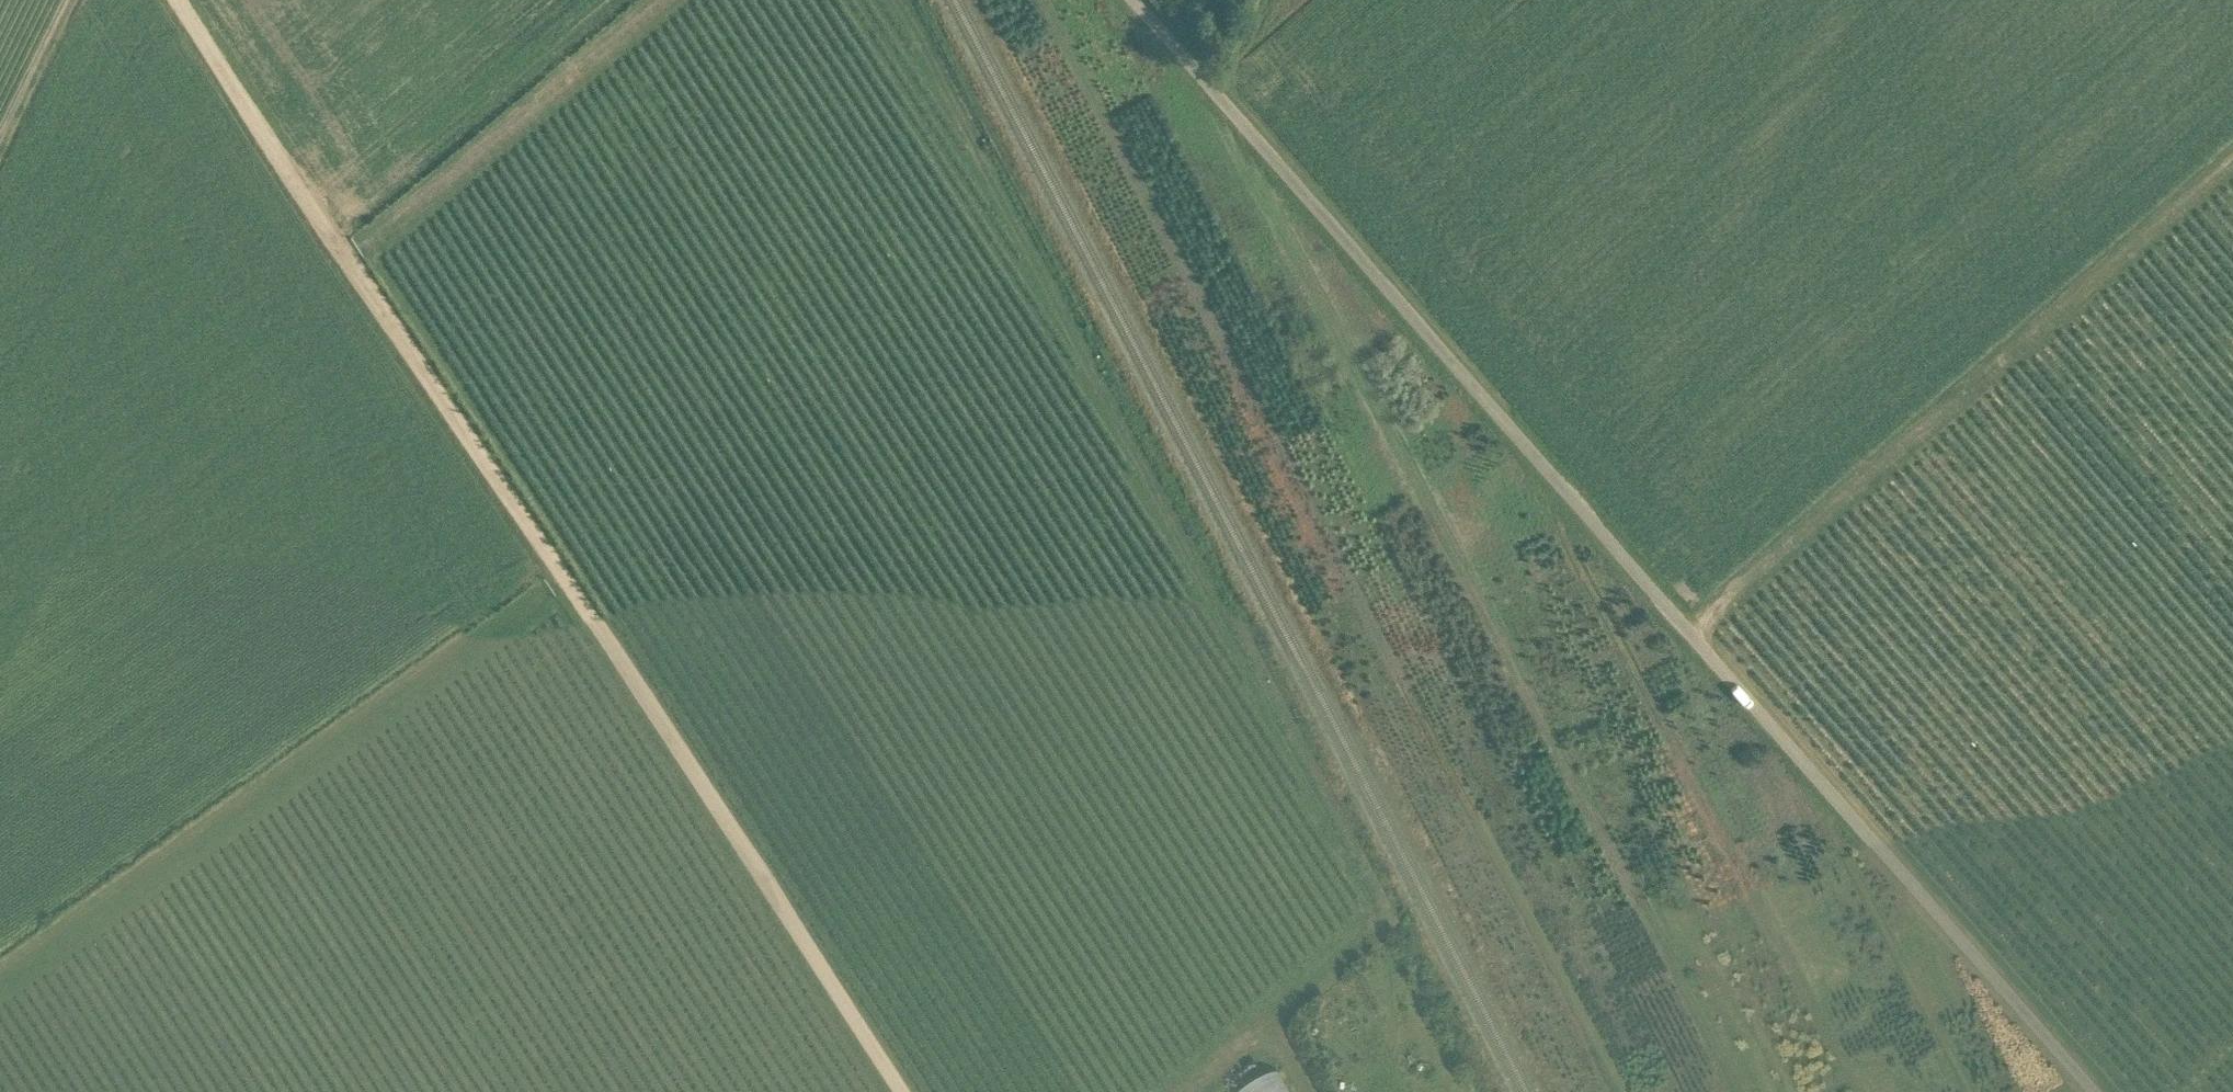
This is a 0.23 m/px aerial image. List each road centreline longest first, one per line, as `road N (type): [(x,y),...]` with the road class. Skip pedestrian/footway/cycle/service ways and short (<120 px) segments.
road 1 (unclassified): [(2100,1091),(1137,0)]
road 2 (track): [(183,0),(905,1091)]
road 3 (track): [(74,0),(0,149)]

